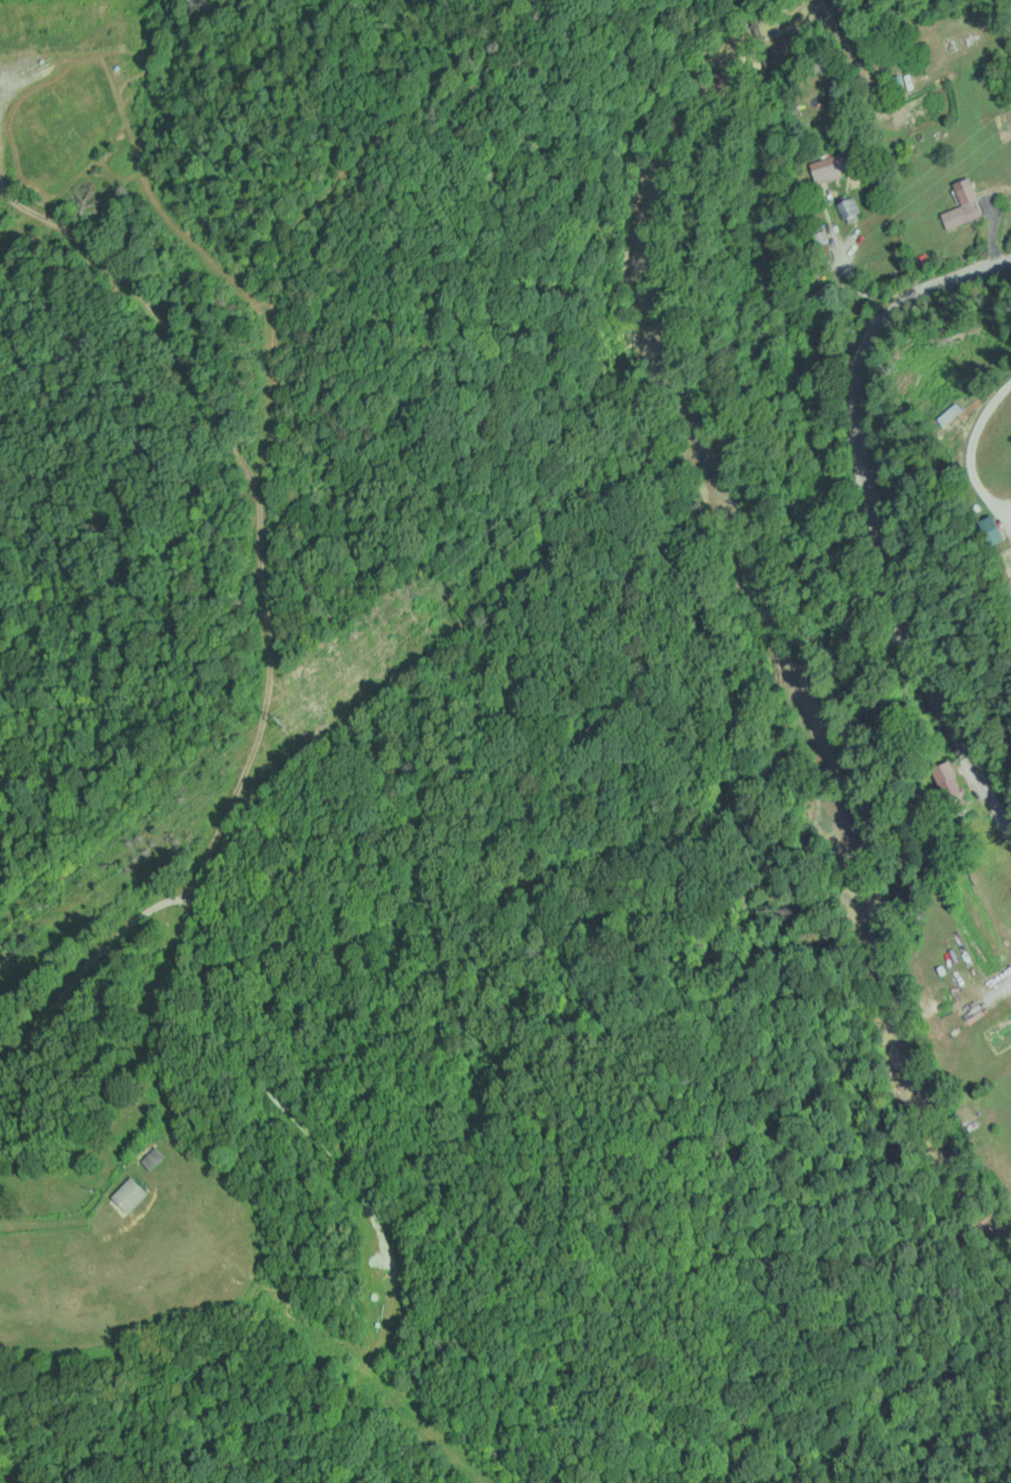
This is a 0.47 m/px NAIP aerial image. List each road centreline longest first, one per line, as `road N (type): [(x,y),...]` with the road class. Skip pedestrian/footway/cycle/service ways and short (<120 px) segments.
road 1 (tertiary): [(1010,833),(948,726),(869,524),(850,400),(861,344),(889,303),(1010,257)]

